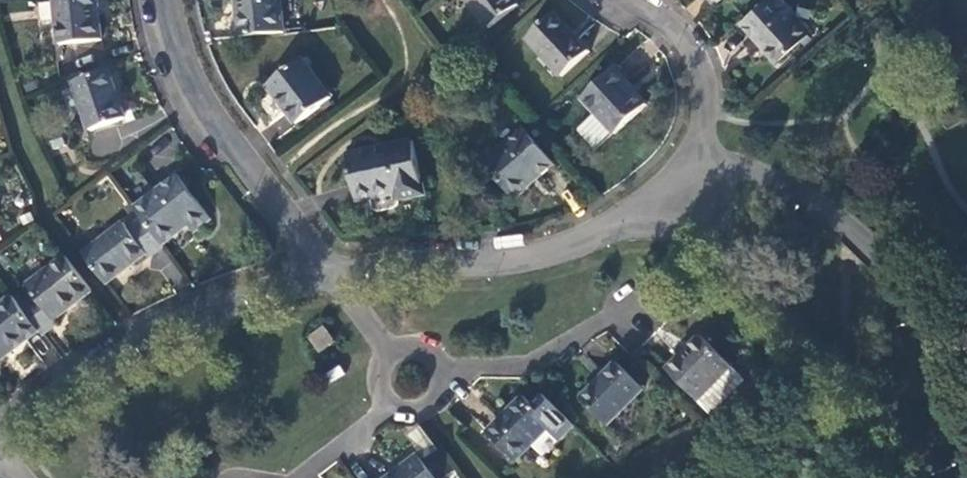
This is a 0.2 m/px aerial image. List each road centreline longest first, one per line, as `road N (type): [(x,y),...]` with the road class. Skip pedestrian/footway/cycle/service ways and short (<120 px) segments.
road 1 (unclassified): [(966,445),(877,256),(825,210),(699,154)]
road 2 (residential): [(0,437),(243,277),(338,265)]
road 3 (unclassified): [(656,201),(796,333),(922,477)]
road 4 (residential): [(338,265),(534,248),(656,201)]
road 5 (residential): [(164,0),(167,41),(221,131),(338,265)]
road 6 (residential): [(415,383),(530,362),(634,308)]
road 7 (residential): [(699,154),(708,115),(701,59),(687,33),(642,0)]
road 8 (residential): [(291,477),(415,383)]
road 9 (residential): [(338,265),(415,383)]

